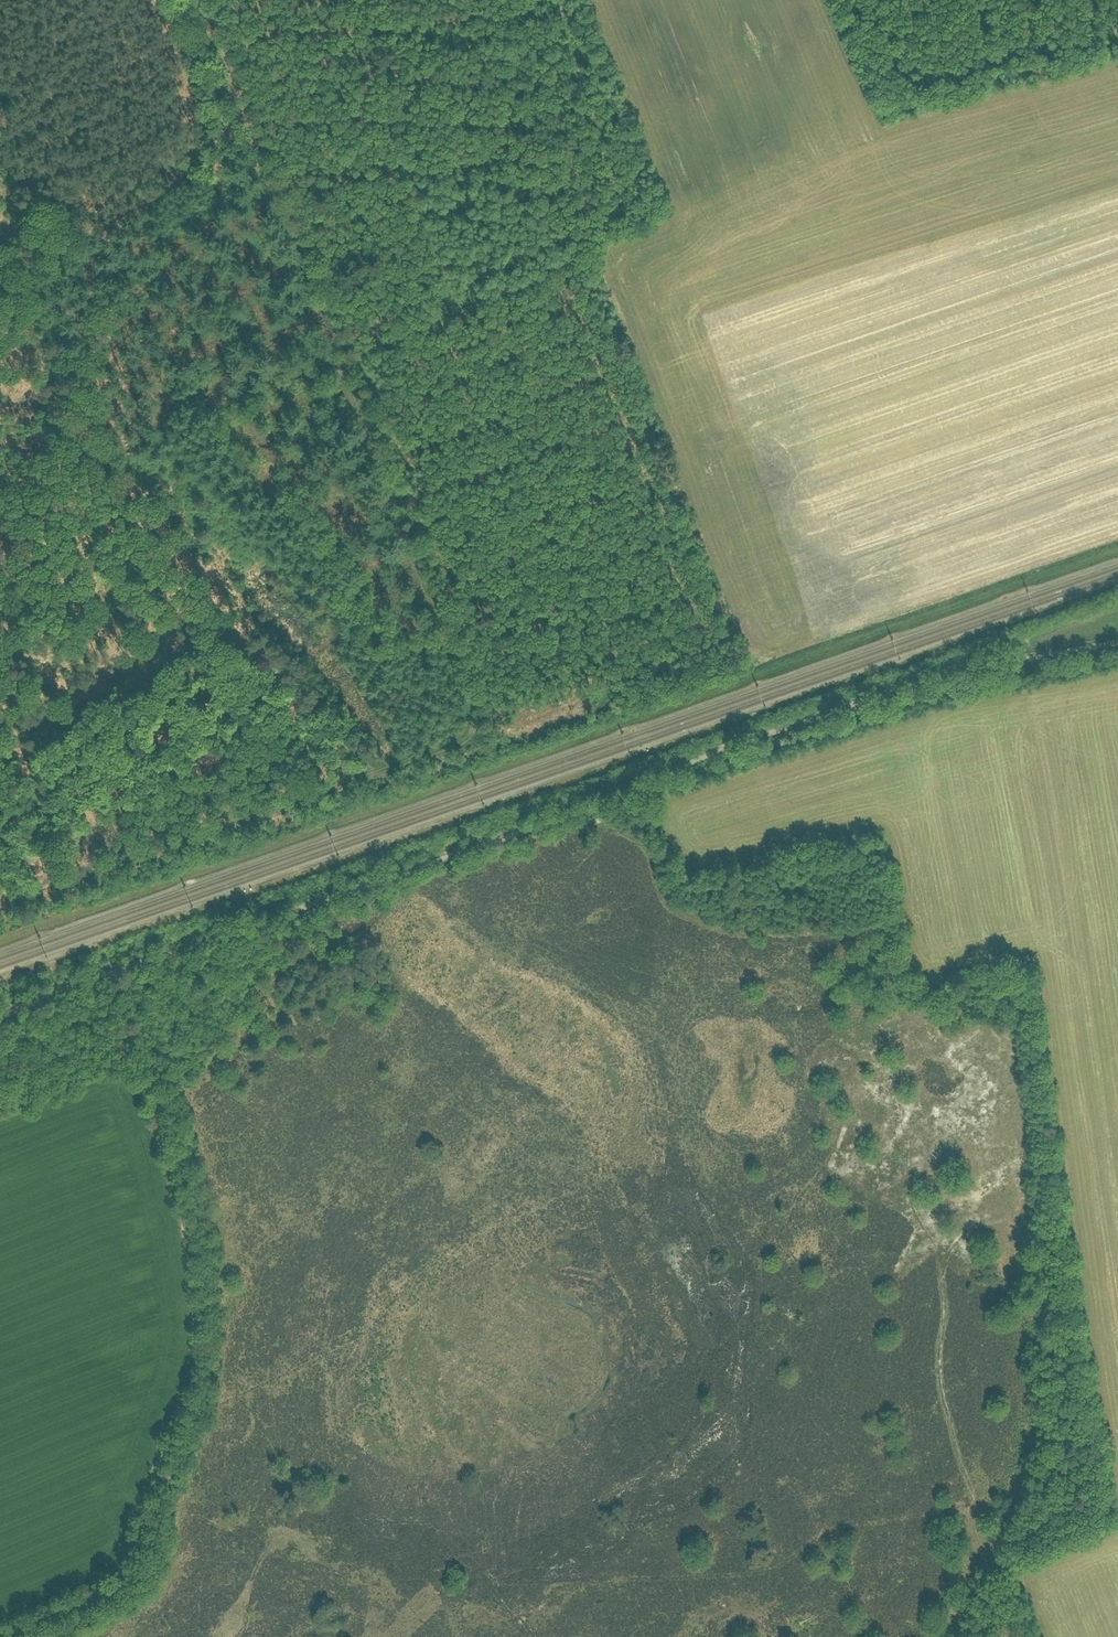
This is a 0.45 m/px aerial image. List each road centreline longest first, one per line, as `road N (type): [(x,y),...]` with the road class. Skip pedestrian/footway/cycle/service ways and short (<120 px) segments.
road 1 (track): [(0,897),(474,734),(477,718),(208,0)]
road 2 (unclassified): [(877,696),(972,668),(1117,645)]

